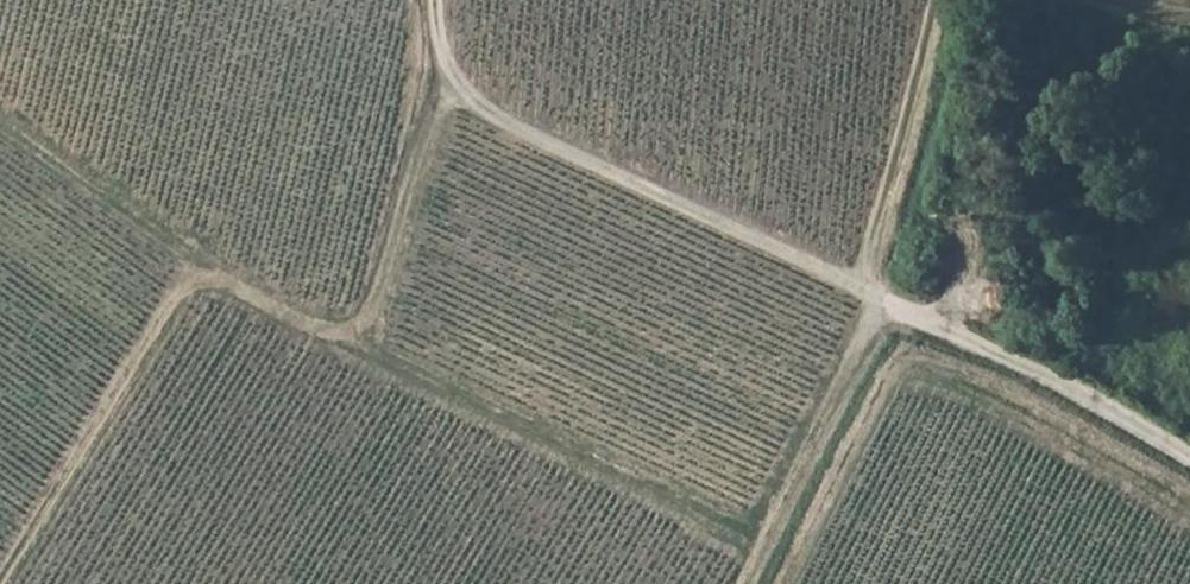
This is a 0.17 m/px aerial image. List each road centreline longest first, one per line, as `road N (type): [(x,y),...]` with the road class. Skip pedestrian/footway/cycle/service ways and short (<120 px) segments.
road 1 (track): [(430,0),(431,79),(360,359),(186,278),(0,578)]
road 2 (track): [(431,79),(860,287),(1189,463)]
road 3 (track): [(740,583),(844,366),(925,0)]
road 4 (track): [(186,278),(171,250),(0,130)]

